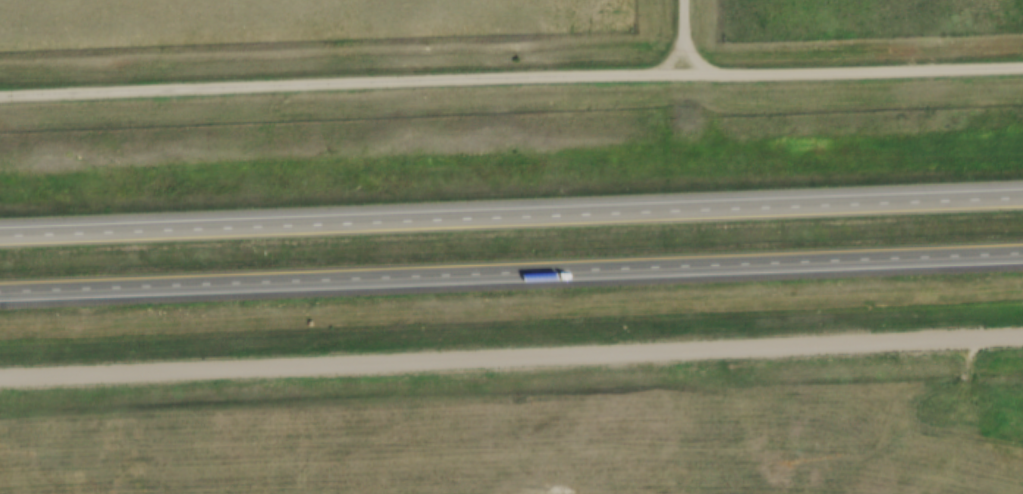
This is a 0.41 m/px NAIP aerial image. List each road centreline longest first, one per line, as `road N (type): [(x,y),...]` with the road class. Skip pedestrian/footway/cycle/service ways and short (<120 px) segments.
road 1 (residential): [(1022,339),(0,381)]
road 2 (motorway): [(1022,200),(0,238)]
road 3 (motorway): [(0,293),(1022,256)]
road 4 (residential): [(684,77),(0,97)]
road 5 (residential): [(684,77),(1022,72)]

